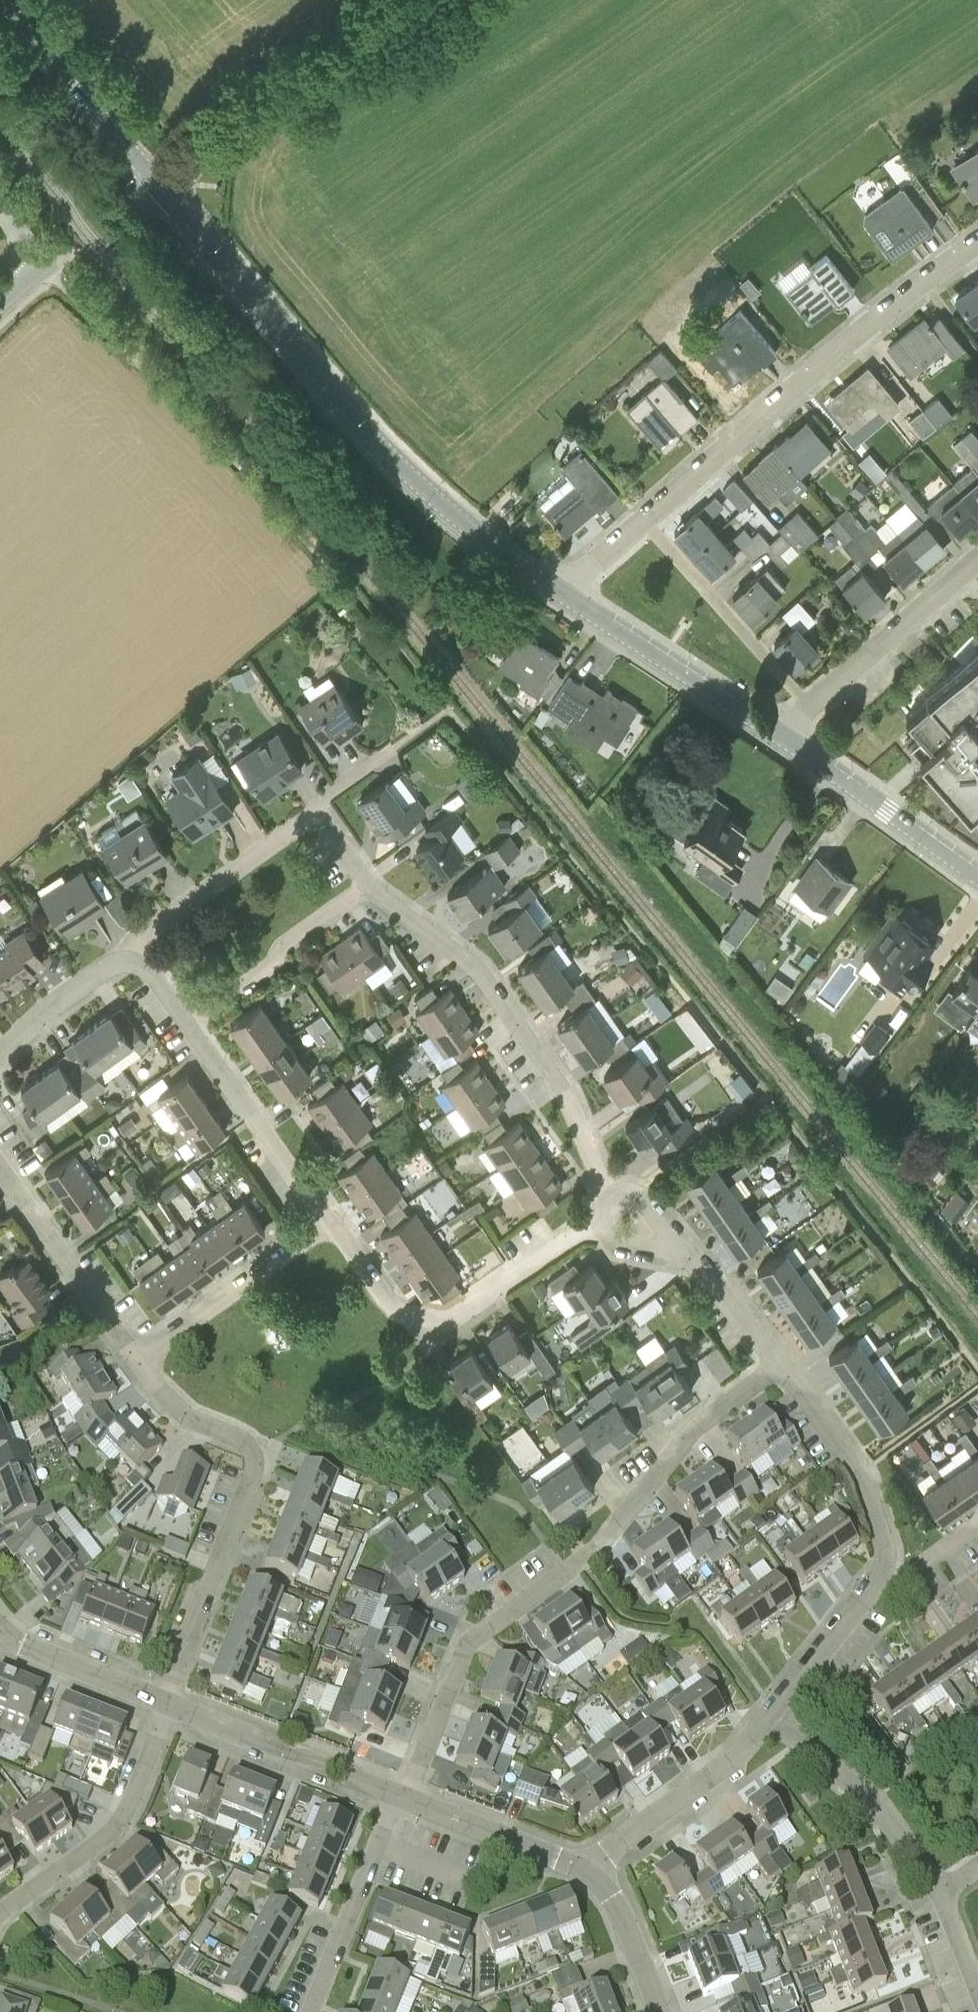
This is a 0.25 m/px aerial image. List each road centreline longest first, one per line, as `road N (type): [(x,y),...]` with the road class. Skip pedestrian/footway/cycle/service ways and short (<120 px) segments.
road 1 (residential): [(403,1796),(469,1642),(605,1541),(696,1426),(782,1364)]
road 2 (tertiary): [(563,594),(461,521),(382,447),(157,180)]
road 3 (residential): [(563,594),(831,356),(977,244)]
road 4 (residential): [(168,1702),(256,1463),(246,1440),(184,1412),(138,1360)]
road 5 (residential): [(613,1195),(565,1090),(477,968),(370,887)]
road 6 (residential): [(330,1221),(394,1306),(440,1320),(455,1318),(601,1221)]
road 7 (residential): [(0,1912),(121,1819),(168,1702)]
road 8 (tertiary): [(784,737),(563,594)]
road 9 (residential): [(784,737),(977,564)]
road 10 (residential): [(403,1796),(168,1702)]
road 11 (residential): [(938,1889),(878,1802),(771,1716)]
road 12 (residential): [(330,1221),(189,1024)]
road 13 (residential): [(129,959),(149,929),(318,812)]
road 14 (residential): [(138,1360),(0,1163)]
road 15 (residential): [(587,1868),(734,1757),(771,1716)]
road 16 (tertiary): [(977,876),(784,737)]
road 17 (residential): [(138,1360),(330,1221)]
road 18 (residential): [(883,1570),(885,1548),(859,1471),(782,1364)]
road 19 (tertiary): [(157,180),(0,5)]
road 20 (residential): [(311,2011),(403,1796)]
road 21 (residential): [(189,1024),(370,887)]
road 22 (residential): [(587,1868),(403,1796)]
road 23 (residential): [(771,1716),(883,1570)]
road 24 (residential): [(168,1702),(0,1629)]
road 25 (residential): [(0,1057),(53,1004),(129,959)]
road 26 (residential): [(661,2011),(615,1900),(587,1868)]
road 27 (residential): [(782,1364),(688,1254)]
road 28 (tertiary): [(45,268),(157,180)]
road 29 (track): [(134,360),(45,268)]

